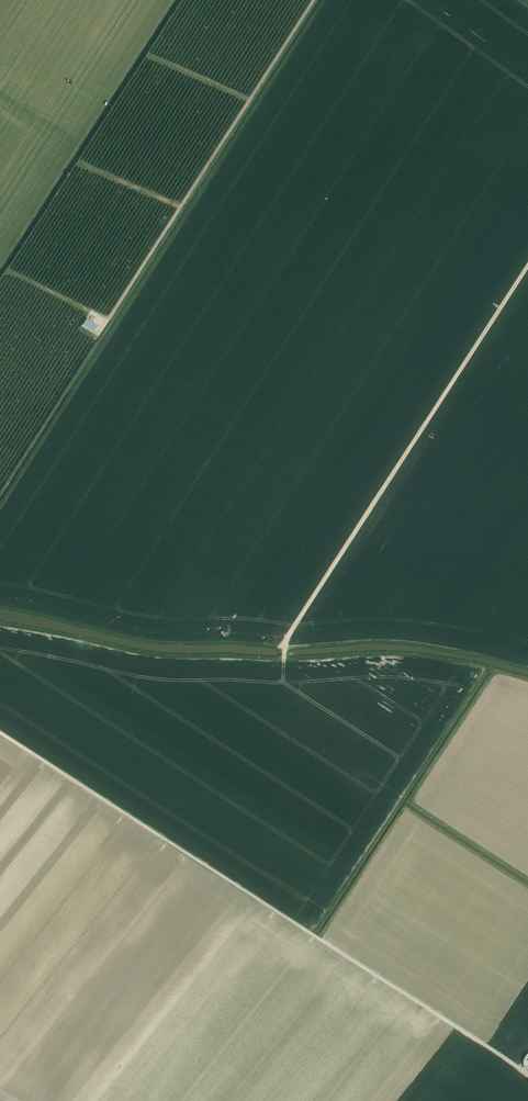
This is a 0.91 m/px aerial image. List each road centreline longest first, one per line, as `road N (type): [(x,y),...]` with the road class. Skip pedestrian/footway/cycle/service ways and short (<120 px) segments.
road 1 (unclassified): [(527,1075),(0,732)]
road 2 (track): [(314,0),(106,322)]

